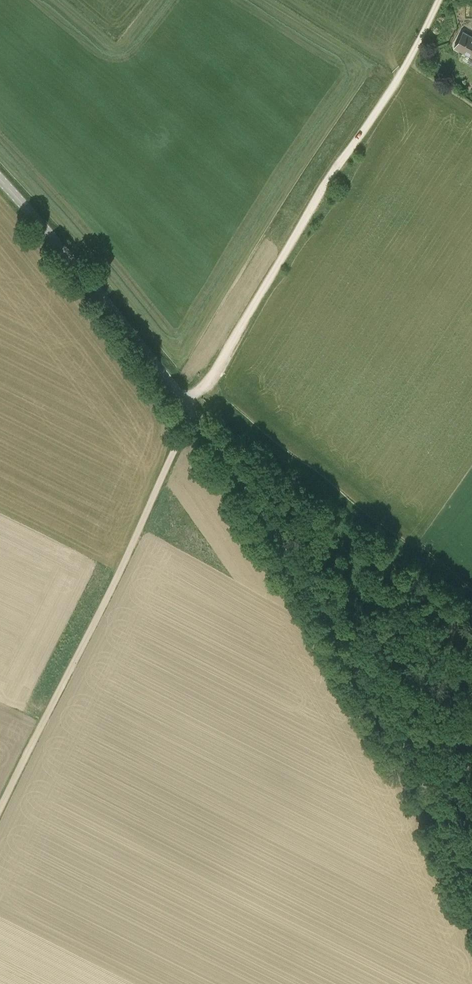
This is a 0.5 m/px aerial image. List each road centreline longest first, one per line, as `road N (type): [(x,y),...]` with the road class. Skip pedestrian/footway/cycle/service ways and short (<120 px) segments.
road 1 (tertiary): [(471,883),(333,627),(243,485),(120,315),(0,173)]
road 2 (track): [(206,385),(440,0)]
road 3 (track): [(0,817),(198,418)]
road 4 (track): [(206,385),(277,476),(471,608)]

